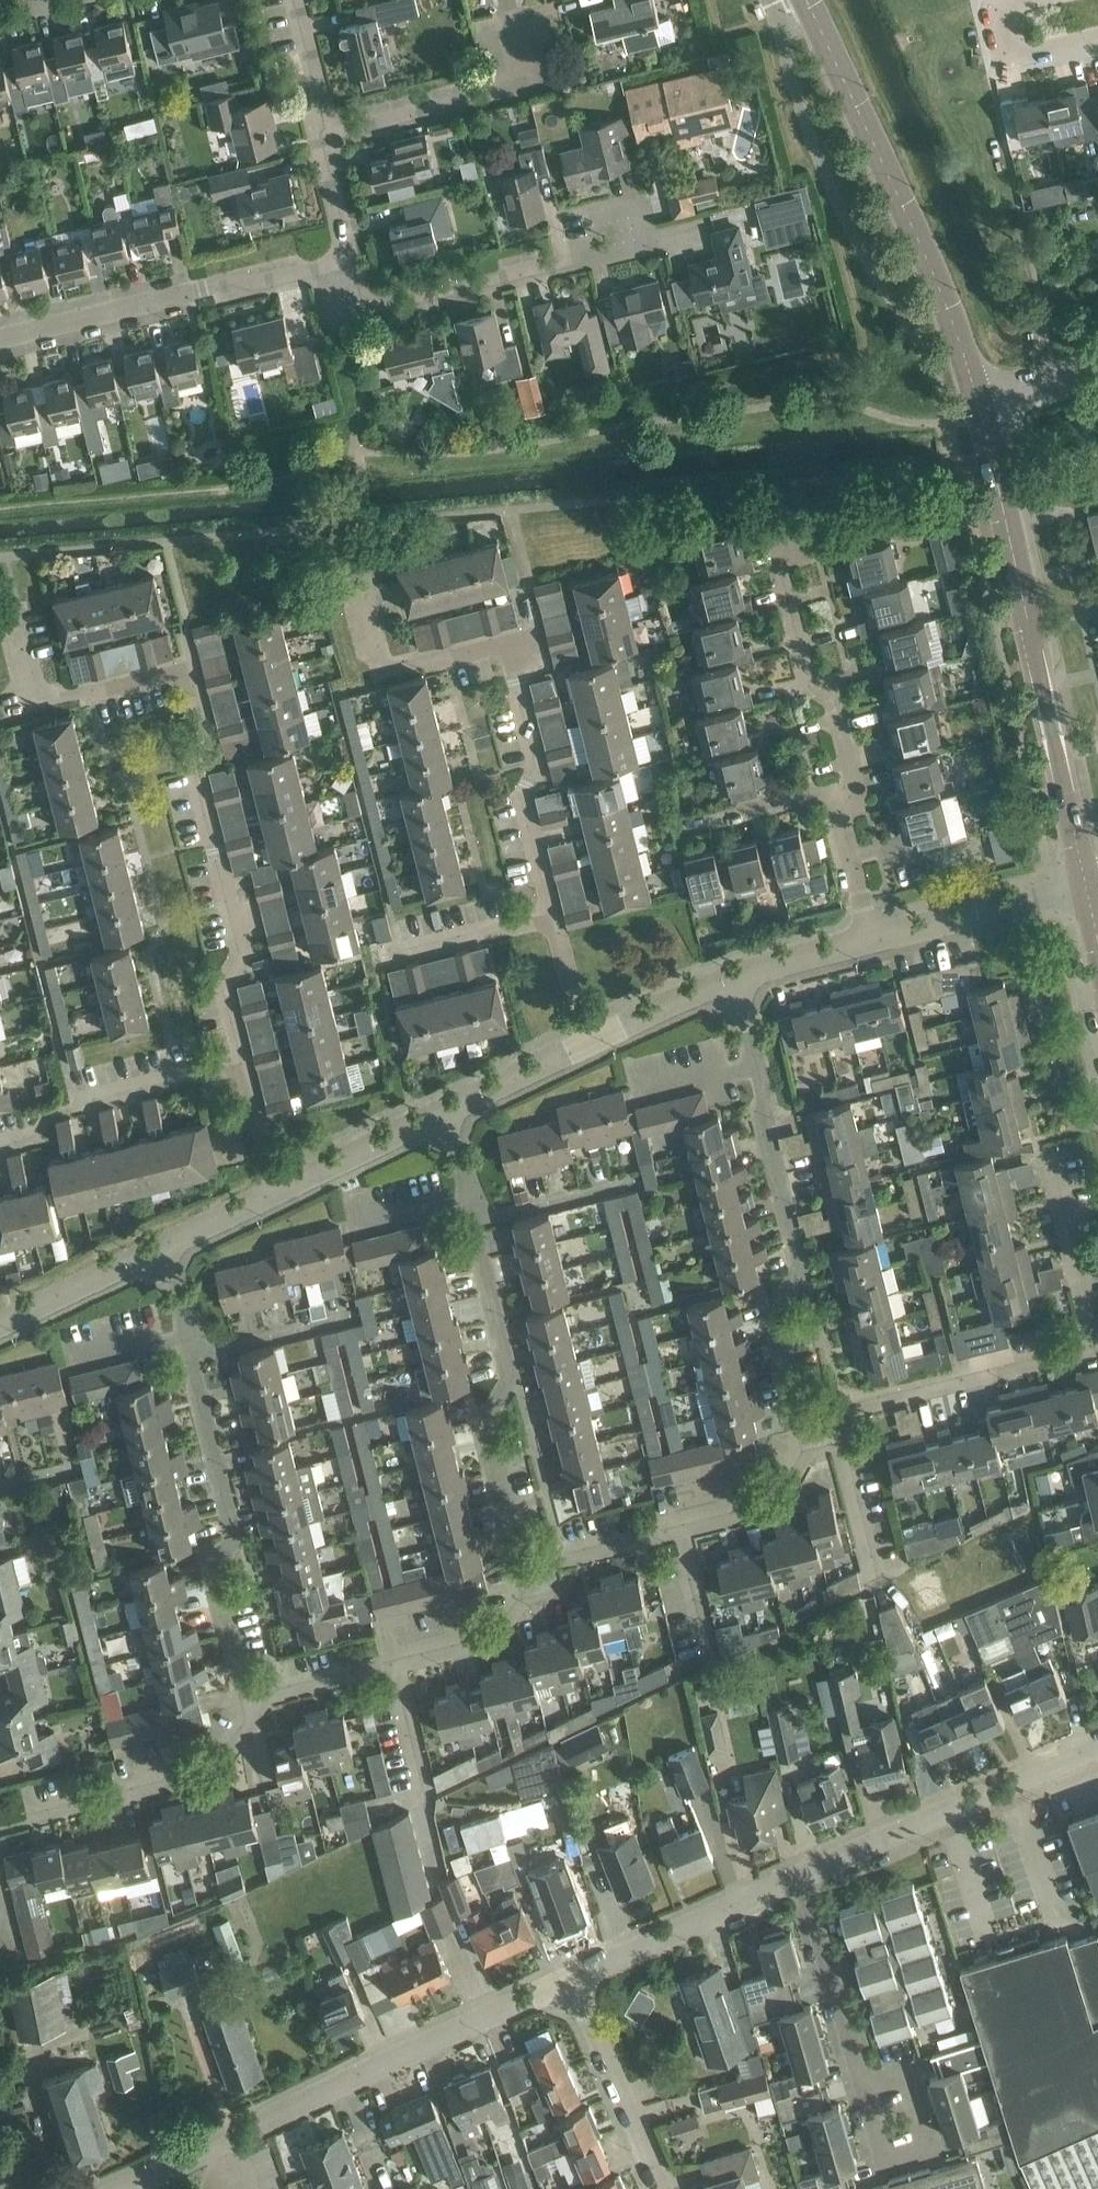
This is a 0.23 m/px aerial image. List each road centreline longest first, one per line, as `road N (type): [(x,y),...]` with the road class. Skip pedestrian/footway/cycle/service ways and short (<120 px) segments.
road 1 (residential): [(245,1062),(225,978),(244,946),(183,674),(74,703),(32,702),(17,614)]
road 2 (residential): [(553,915),(525,806),(538,763),(509,645),(379,672),(360,575)]
road 3 (secondary): [(1085,887),(977,400)]
road 4 (residential): [(122,2188),(568,1980)]
road 5 (residential): [(814,1440),(791,1392),(770,1314),(799,1271),(760,1115),(765,1098),(739,975)]
road 6 (residential): [(832,1425),(854,1407),(1065,1355),(1083,1342),(1087,1321),(1047,1157)]
road 7 (secondary): [(977,400),(924,251),(807,0)]
road 8 (residential): [(537,1582),(510,1535),(482,1428),(510,1376),(472,1220)]
road 9 (residential): [(251,1704),(213,1576),(236,1535),(190,1356)]
road 10 (residential): [(612,214),(620,251),(386,308),(354,301),(346,266)]
road 11 (residential): [(798,1876),(1097,1746)]
road 12 (residential): [(798,1876),(886,2162)]
road 13 (residential): [(31,1818),(216,1771),(251,1704)]
road 14 (residential): [(329,132),(527,87),(515,27)]
road 15 (residential): [(0,1144),(33,1136),(48,1116),(245,1062)]
road 16 (residential): [(568,1980),(798,1876)]
road 17 (residential): [(661,2188),(568,1980)]
road 18 (unclassified): [(874,941),(1085,887)]
road 19 (residential): [(436,1869),(394,1663)]
road 20 (residential): [(203,289),(0,339)]
road 21 (residential): [(553,915),(374,954)]
road 22 (residential): [(678,1529),(775,1507),(800,1451),(814,1440)]
road 23 (residential): [(824,691),(804,678),(778,565),(802,536)]
road 24 (unclassified): [(0,1323),(158,1249)]
road 25 (residential): [(359,1314),(190,1356)]
road 26 (residential): [(394,1663),(493,1638),(537,1582)]
road 27 (residential): [(472,1220),(638,1179)]
road 28 (unclassified): [(285,1185),(440,1114)]
road 29 (unclassified): [(440,1114),(592,1041)]
road 30 (residential): [(875,1582),(832,1425)]
road 31 (unclassified): [(592,1041),(739,975)]
road 32 (residential): [(838,797),(682,828)]
road 33 (residential): [(537,1582),(561,1558),(678,1529)]
road 34 (residential): [(251,1704),(394,1663)]
road 35 (residential): [(874,941),(838,797)]
road 36 (residential): [(203,289),(346,266)]
road 37 (residential): [(1097,42),(1020,59),(996,44),(987,10)]
road 38 (unclassified): [(158,1249),(285,1185)]
road 39 (unclassified): [(739,975),(874,941)]
road 40 (residential): [(346,266),(323,149),(329,132)]
road 41 (residential): [(329,132),(297,0)]
road 42 (residential): [(678,1529),(709,1660)]
road 43 (residential): [(592,1041),(553,915)]
road 44 (residential): [(285,1185),(245,1062)]
road 45 (unclassified): [(977,400),(1097,367)]

